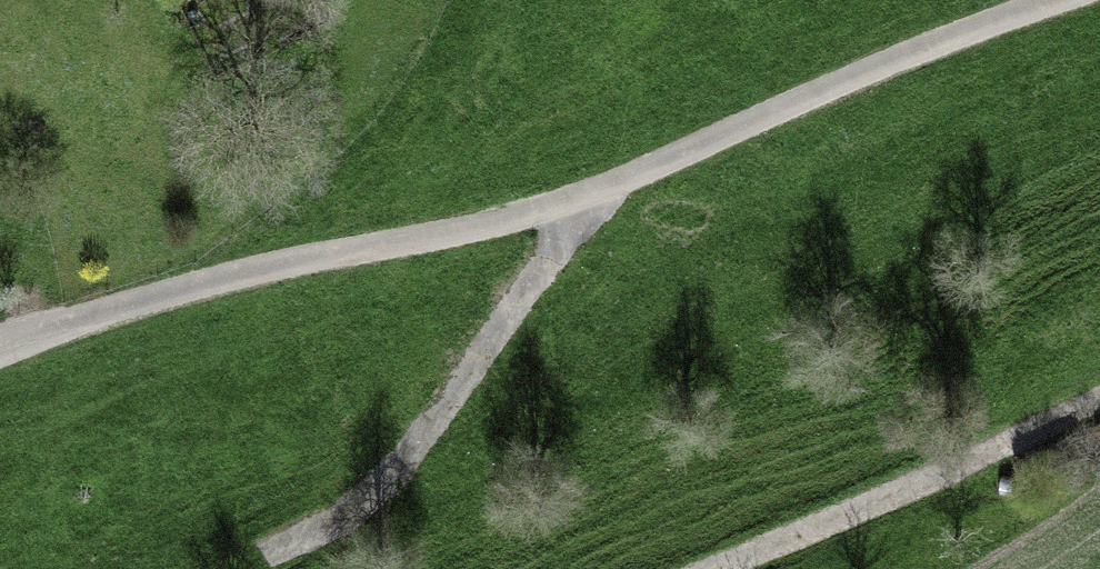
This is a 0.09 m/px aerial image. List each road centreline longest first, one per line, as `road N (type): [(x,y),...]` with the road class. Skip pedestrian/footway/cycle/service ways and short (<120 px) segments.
road 1 (track): [(0,347),(544,210),(578,186),(638,171),(1059,0)]
road 2 (track): [(578,186),(554,256),(354,511),(246,568)]
road 3 (track): [(657,568),(1099,379)]

